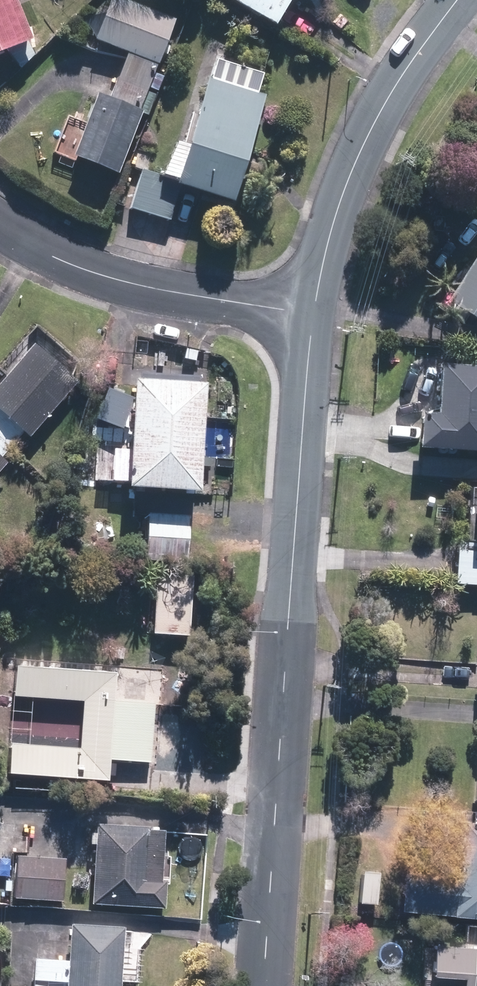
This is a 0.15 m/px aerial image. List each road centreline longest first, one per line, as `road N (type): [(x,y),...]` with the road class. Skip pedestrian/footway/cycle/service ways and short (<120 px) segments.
road 1 (tertiary): [(313,313),(265,985)]
road 2 (tertiary): [(457,0),(415,54),(365,144),(344,191),(313,313)]
road 3 (residential): [(0,224),(99,278),(313,313)]

